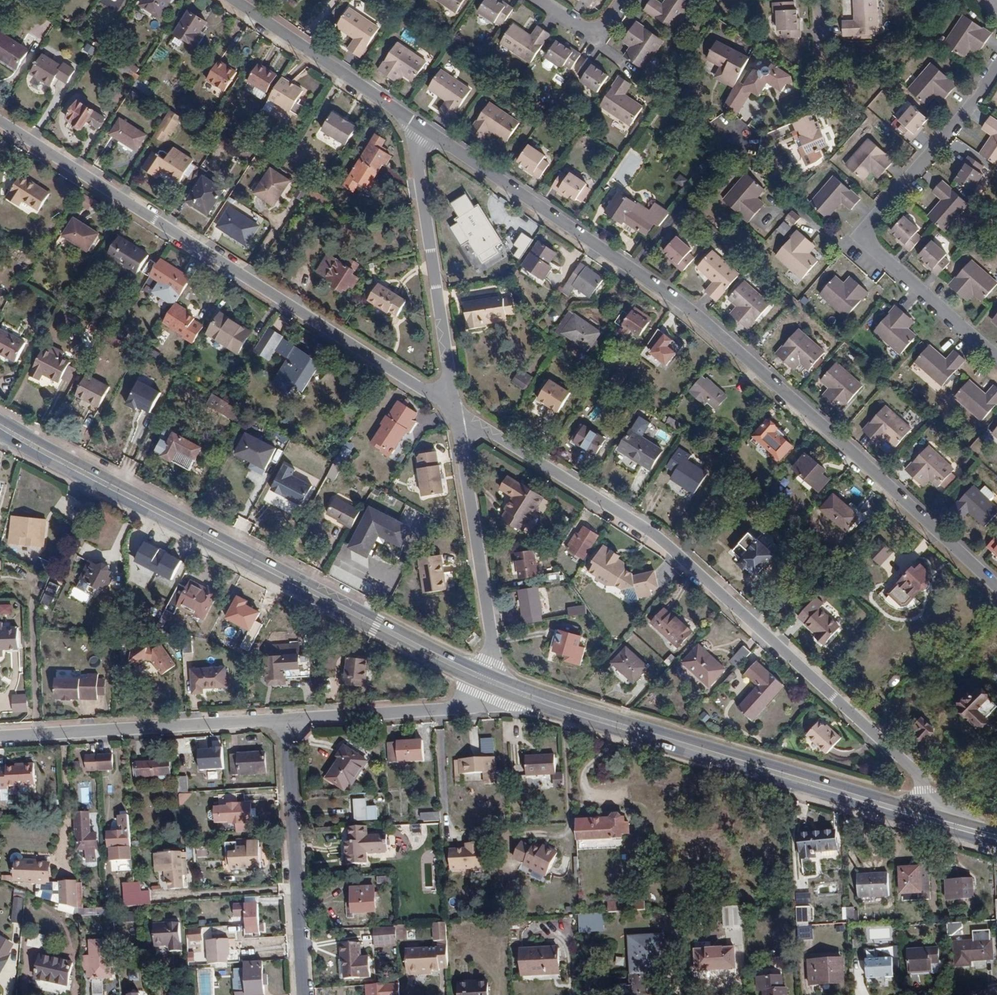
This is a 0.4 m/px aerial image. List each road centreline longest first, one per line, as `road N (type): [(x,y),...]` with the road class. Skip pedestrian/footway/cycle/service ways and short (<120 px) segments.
road 1 (residential): [(927,812),(922,778),(665,542),(456,410)]
road 2 (secondary): [(491,675),(0,420)]
road 3 (secondary): [(0,434),(487,686)]
road 4 (residential): [(456,410),(0,121)]
road 5 (residential): [(635,268),(694,307),(996,585)]
road 6 (secondary): [(487,686),(925,825)]
road 7 (secondary): [(927,812),(491,675)]
road 8 (residential): [(996,56),(949,131),(861,234),(996,354)]
road 9 (residential): [(456,410),(409,118)]
road 10 (residential): [(0,736),(283,718)]
road 11 (residential): [(283,718),(301,994)]
road 12 (residential): [(409,118),(635,268)]
road 13 (residential): [(491,675),(456,410)]
road 14 (residential): [(283,718),(480,706),(487,686)]
road 15 (residential): [(235,0),(409,118)]
road 16 (residential): [(635,268),(741,131)]

